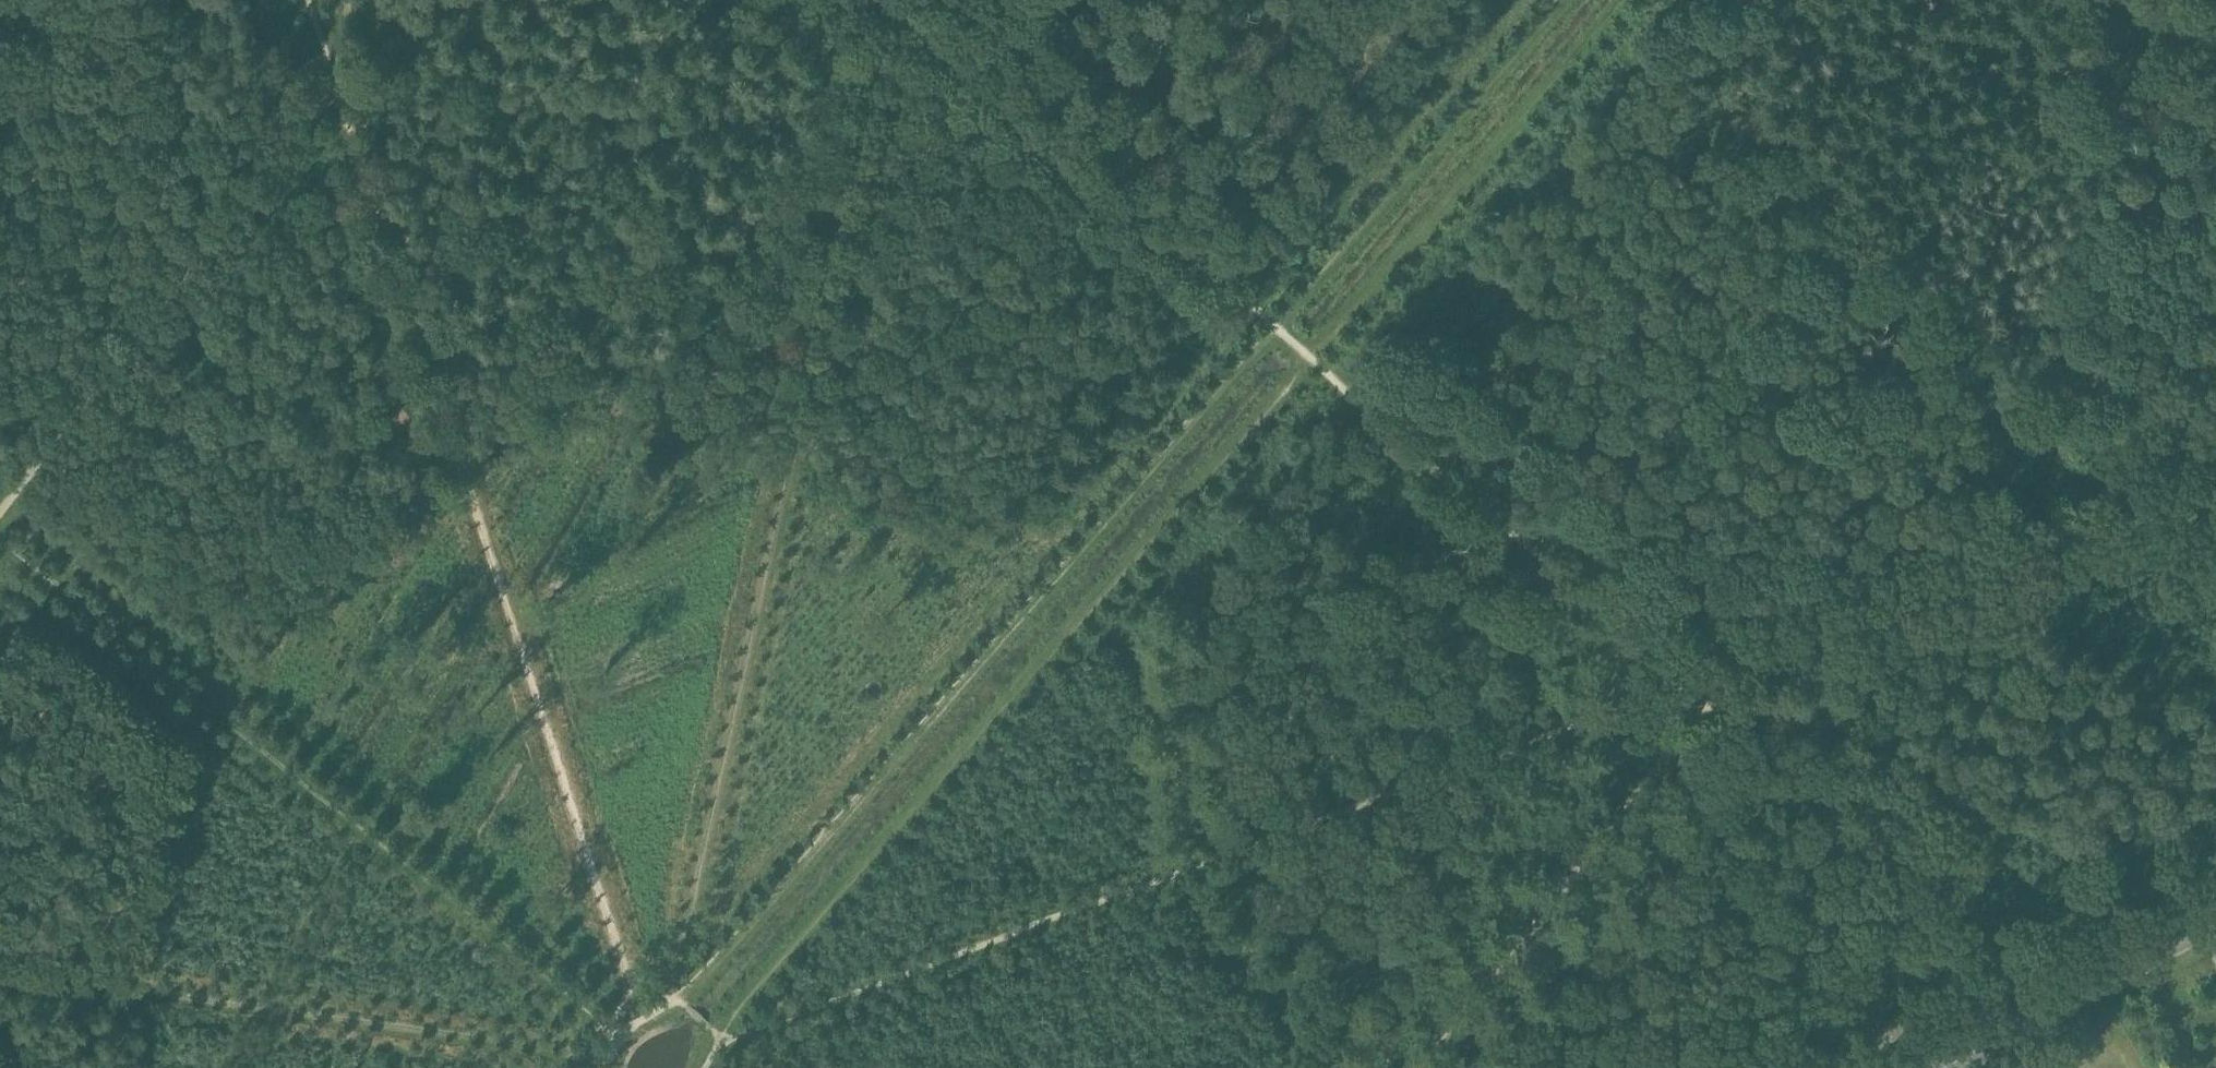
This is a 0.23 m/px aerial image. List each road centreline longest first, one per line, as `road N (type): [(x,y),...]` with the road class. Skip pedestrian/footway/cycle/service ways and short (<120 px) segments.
road 1 (track): [(2215,487),(722,1036),(706,1067)]
road 2 (track): [(312,0),(644,1017)]
road 3 (track): [(666,1003),(914,0)]
road 4 (track): [(1311,357),(1723,673),(1415,1067)]
road 5 (track): [(722,1036),(1311,357)]
road 6 (track): [(677,998),(1274,327)]
road 7 (track): [(0,514),(397,0)]
road 8 (track): [(1274,327),(917,0)]
road 9 (secondary): [(1942,1067),(2215,918)]

